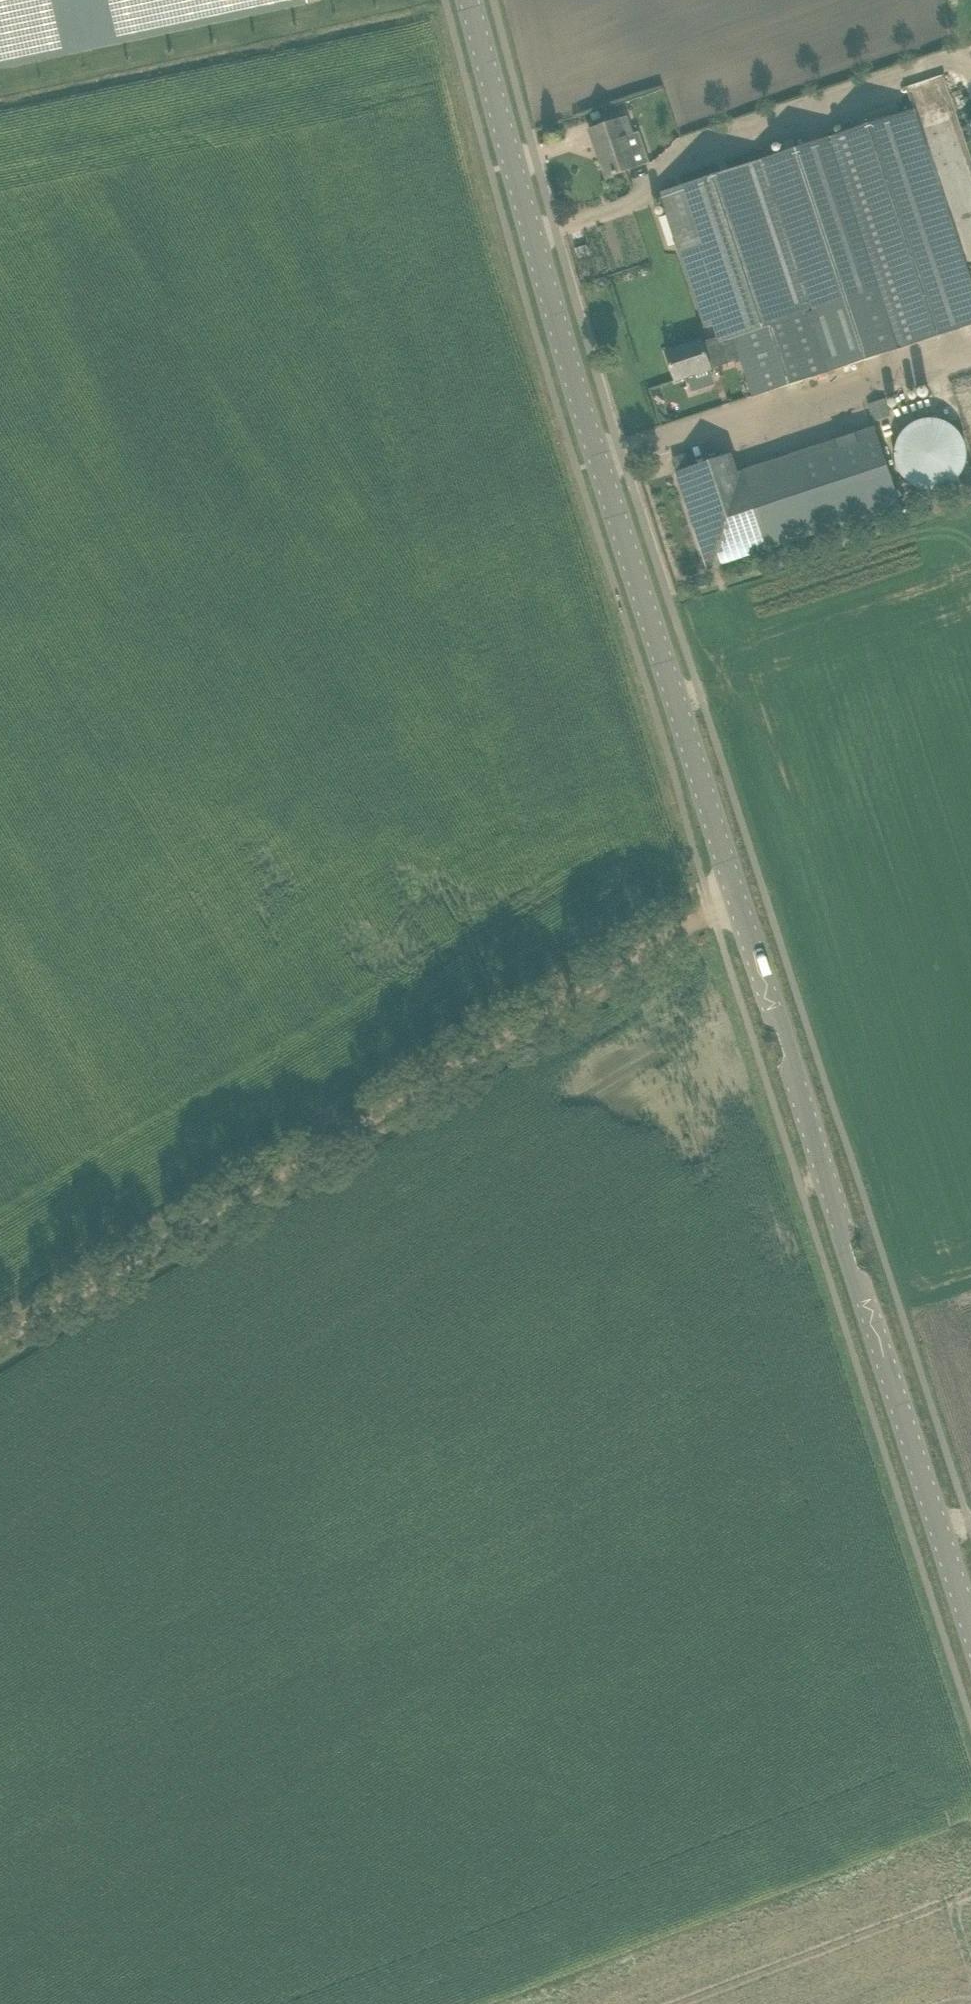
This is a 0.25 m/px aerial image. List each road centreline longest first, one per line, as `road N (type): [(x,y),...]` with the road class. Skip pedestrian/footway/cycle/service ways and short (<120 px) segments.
road 1 (tertiary): [(970,1630),(734,892),(498,117),(472,0)]
road 2 (track): [(0,1338),(734,892)]

